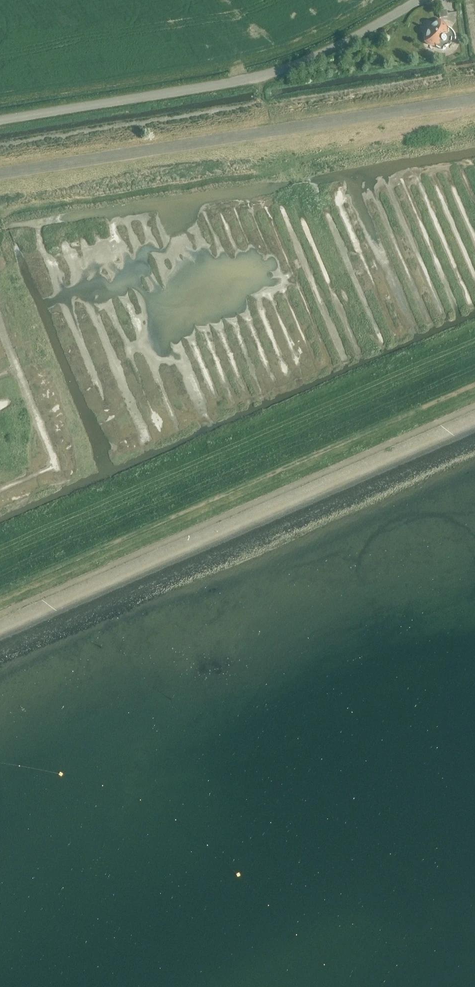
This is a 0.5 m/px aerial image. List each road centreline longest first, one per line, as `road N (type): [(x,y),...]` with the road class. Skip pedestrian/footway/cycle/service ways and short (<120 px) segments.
road 1 (unclassified): [(0,173),(474,98)]
road 2 (unclassified): [(0,121),(257,77),(340,45),(419,0)]

